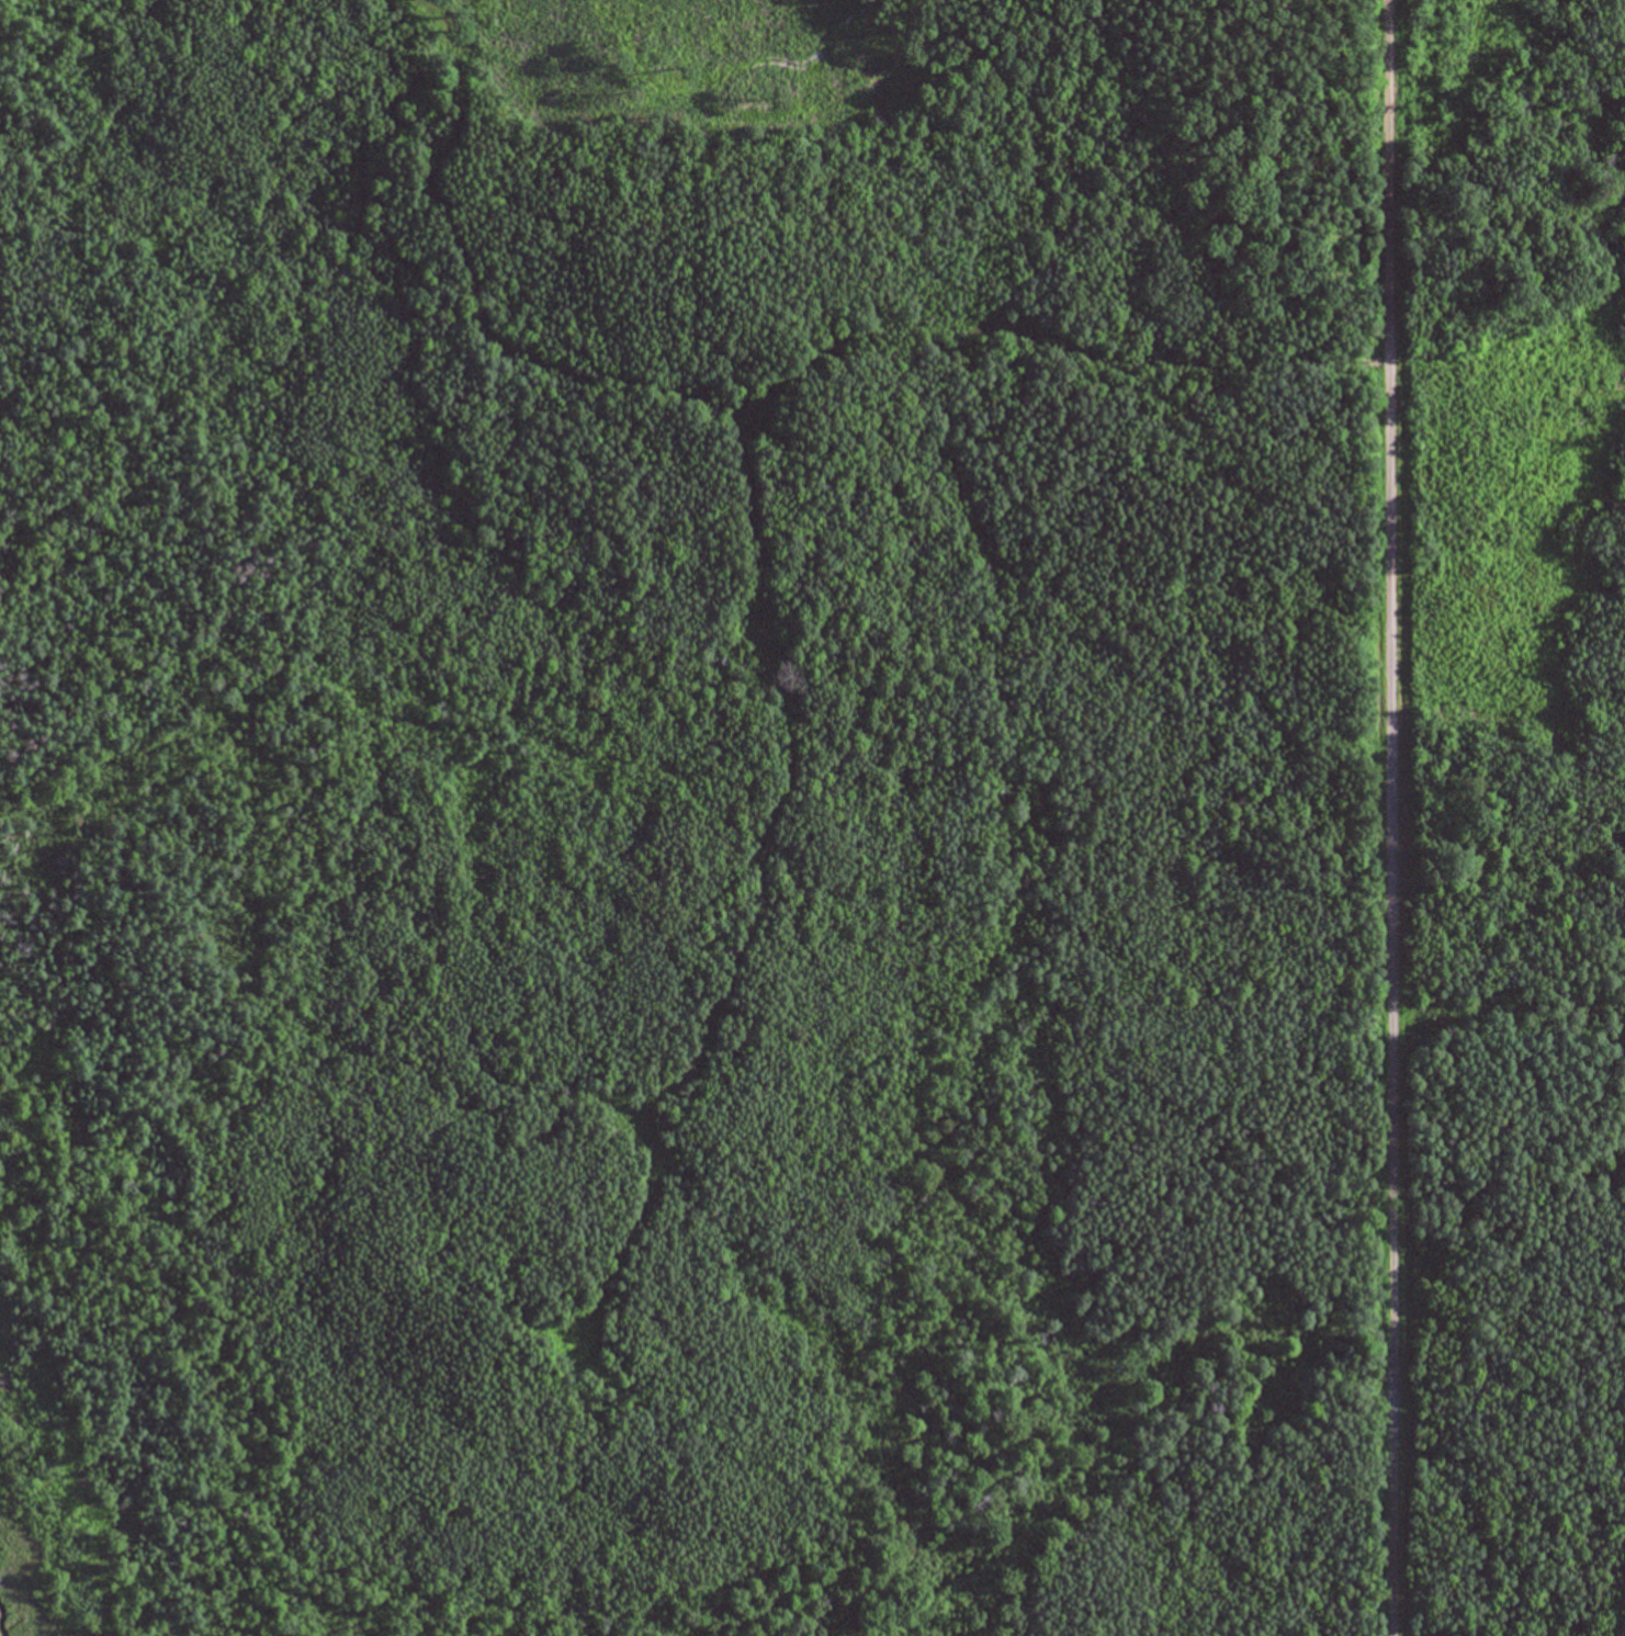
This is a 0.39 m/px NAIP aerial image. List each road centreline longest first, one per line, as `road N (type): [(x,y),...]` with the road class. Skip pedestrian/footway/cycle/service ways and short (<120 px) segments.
road 1 (residential): [(1391,1635),(1388,0)]

